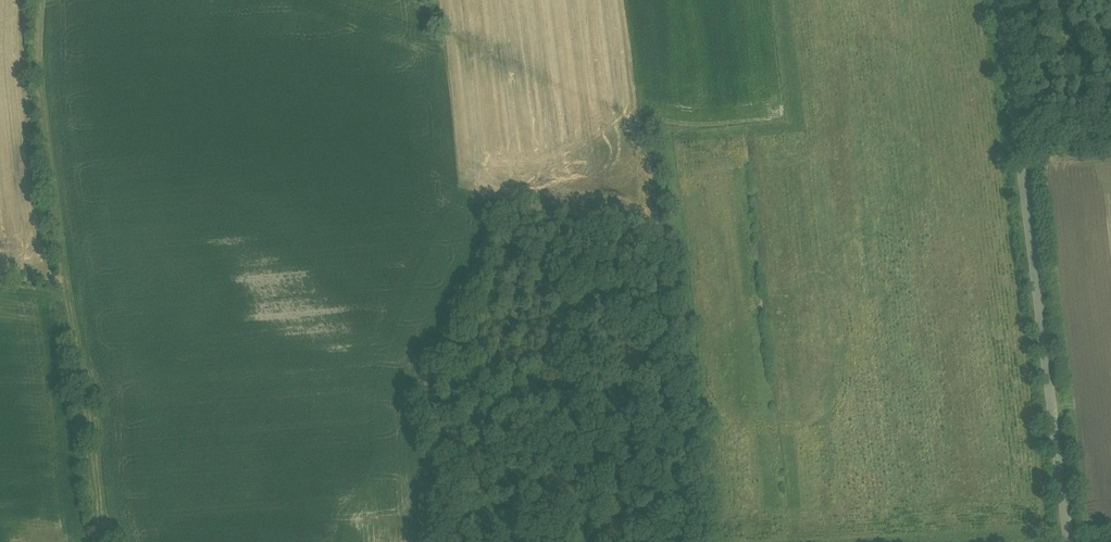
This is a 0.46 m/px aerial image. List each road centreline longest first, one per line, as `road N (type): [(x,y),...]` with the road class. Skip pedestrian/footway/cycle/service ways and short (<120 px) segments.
road 1 (unclassified): [(1072,541),(1005,0)]
road 2 (track): [(101,541),(40,82),(39,0)]

